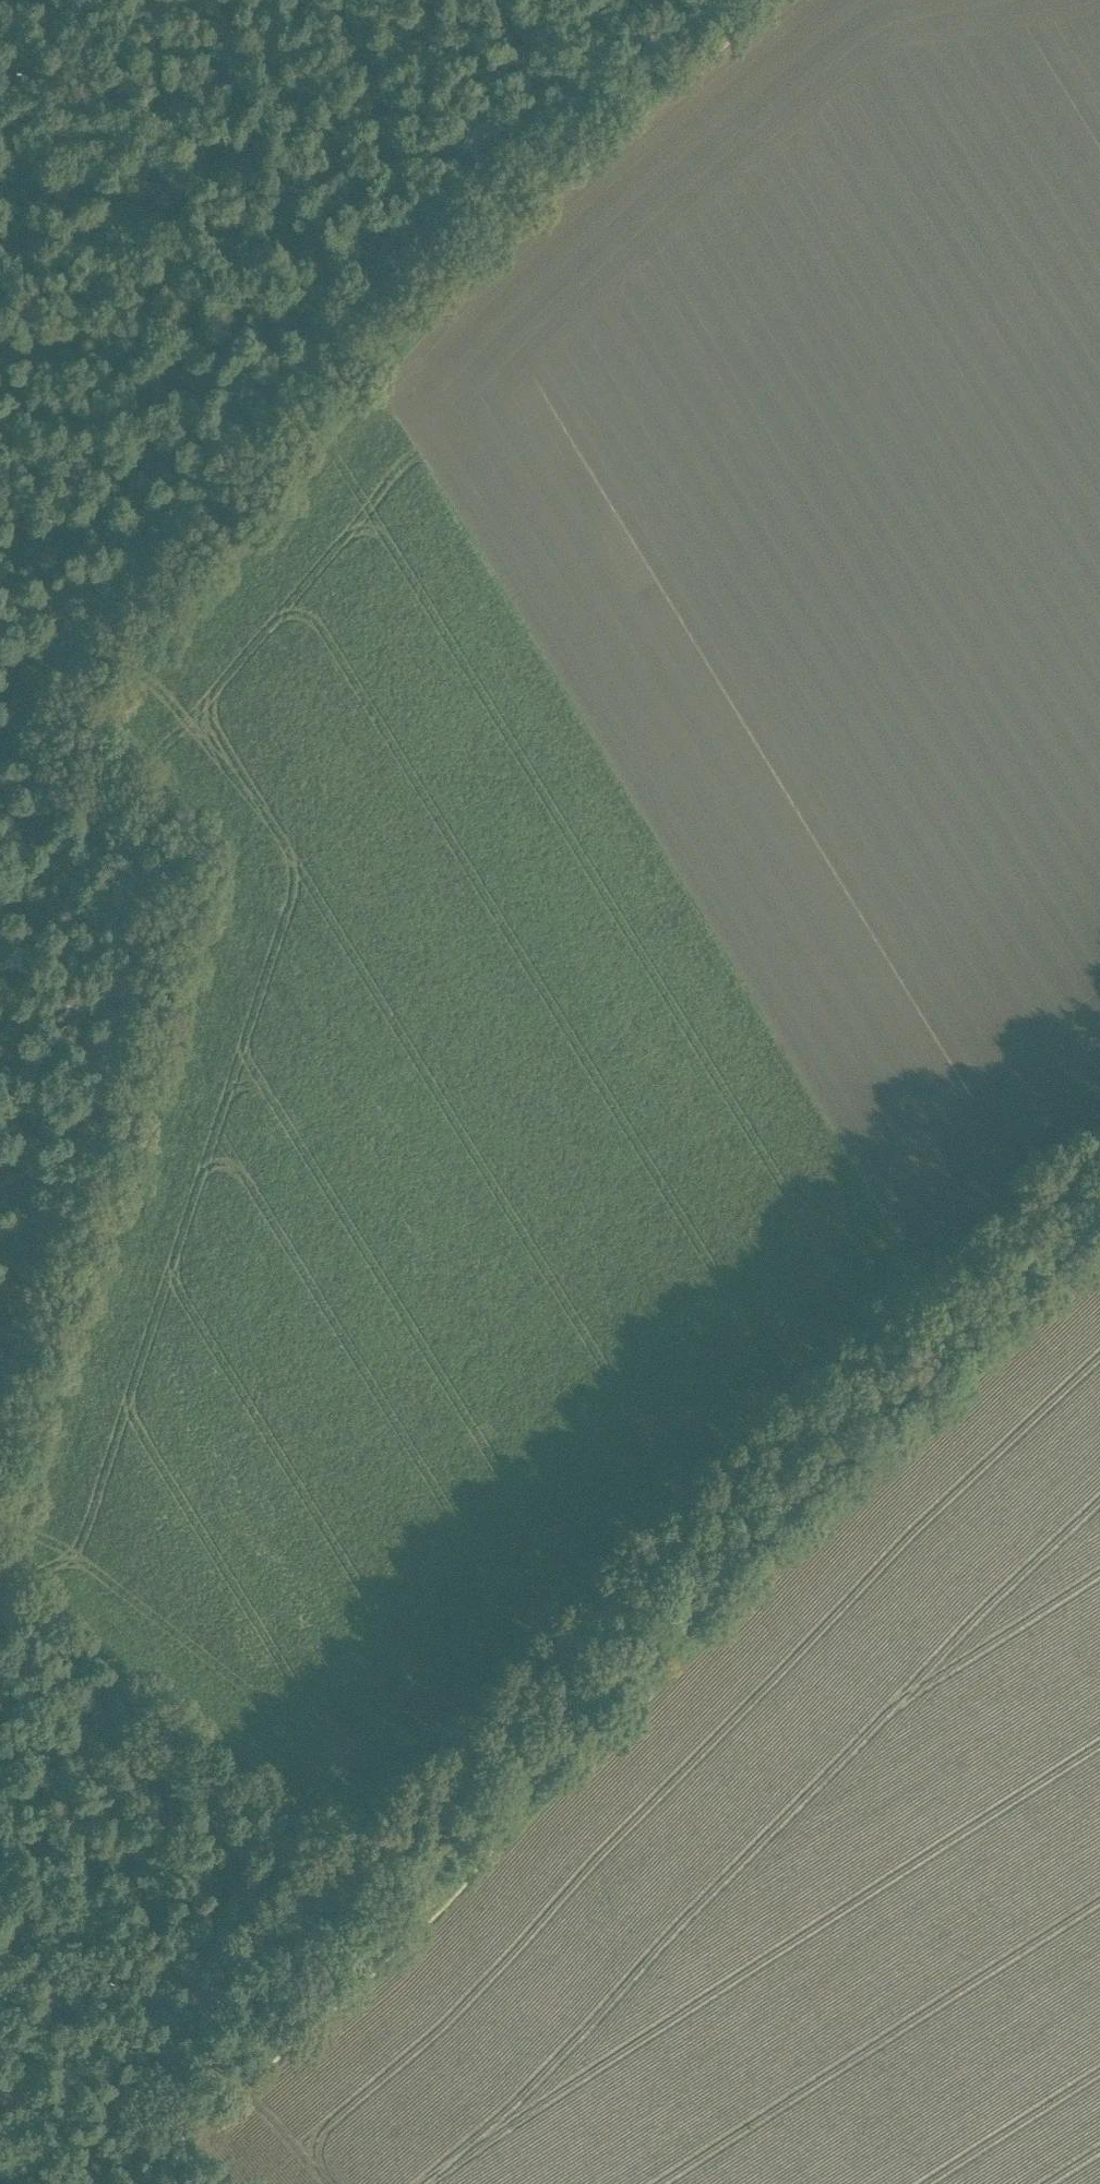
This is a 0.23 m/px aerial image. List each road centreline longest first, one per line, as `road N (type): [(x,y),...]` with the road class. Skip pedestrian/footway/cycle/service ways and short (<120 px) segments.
road 1 (track): [(151,2183),(133,2120),(57,2023),(0,1914)]

